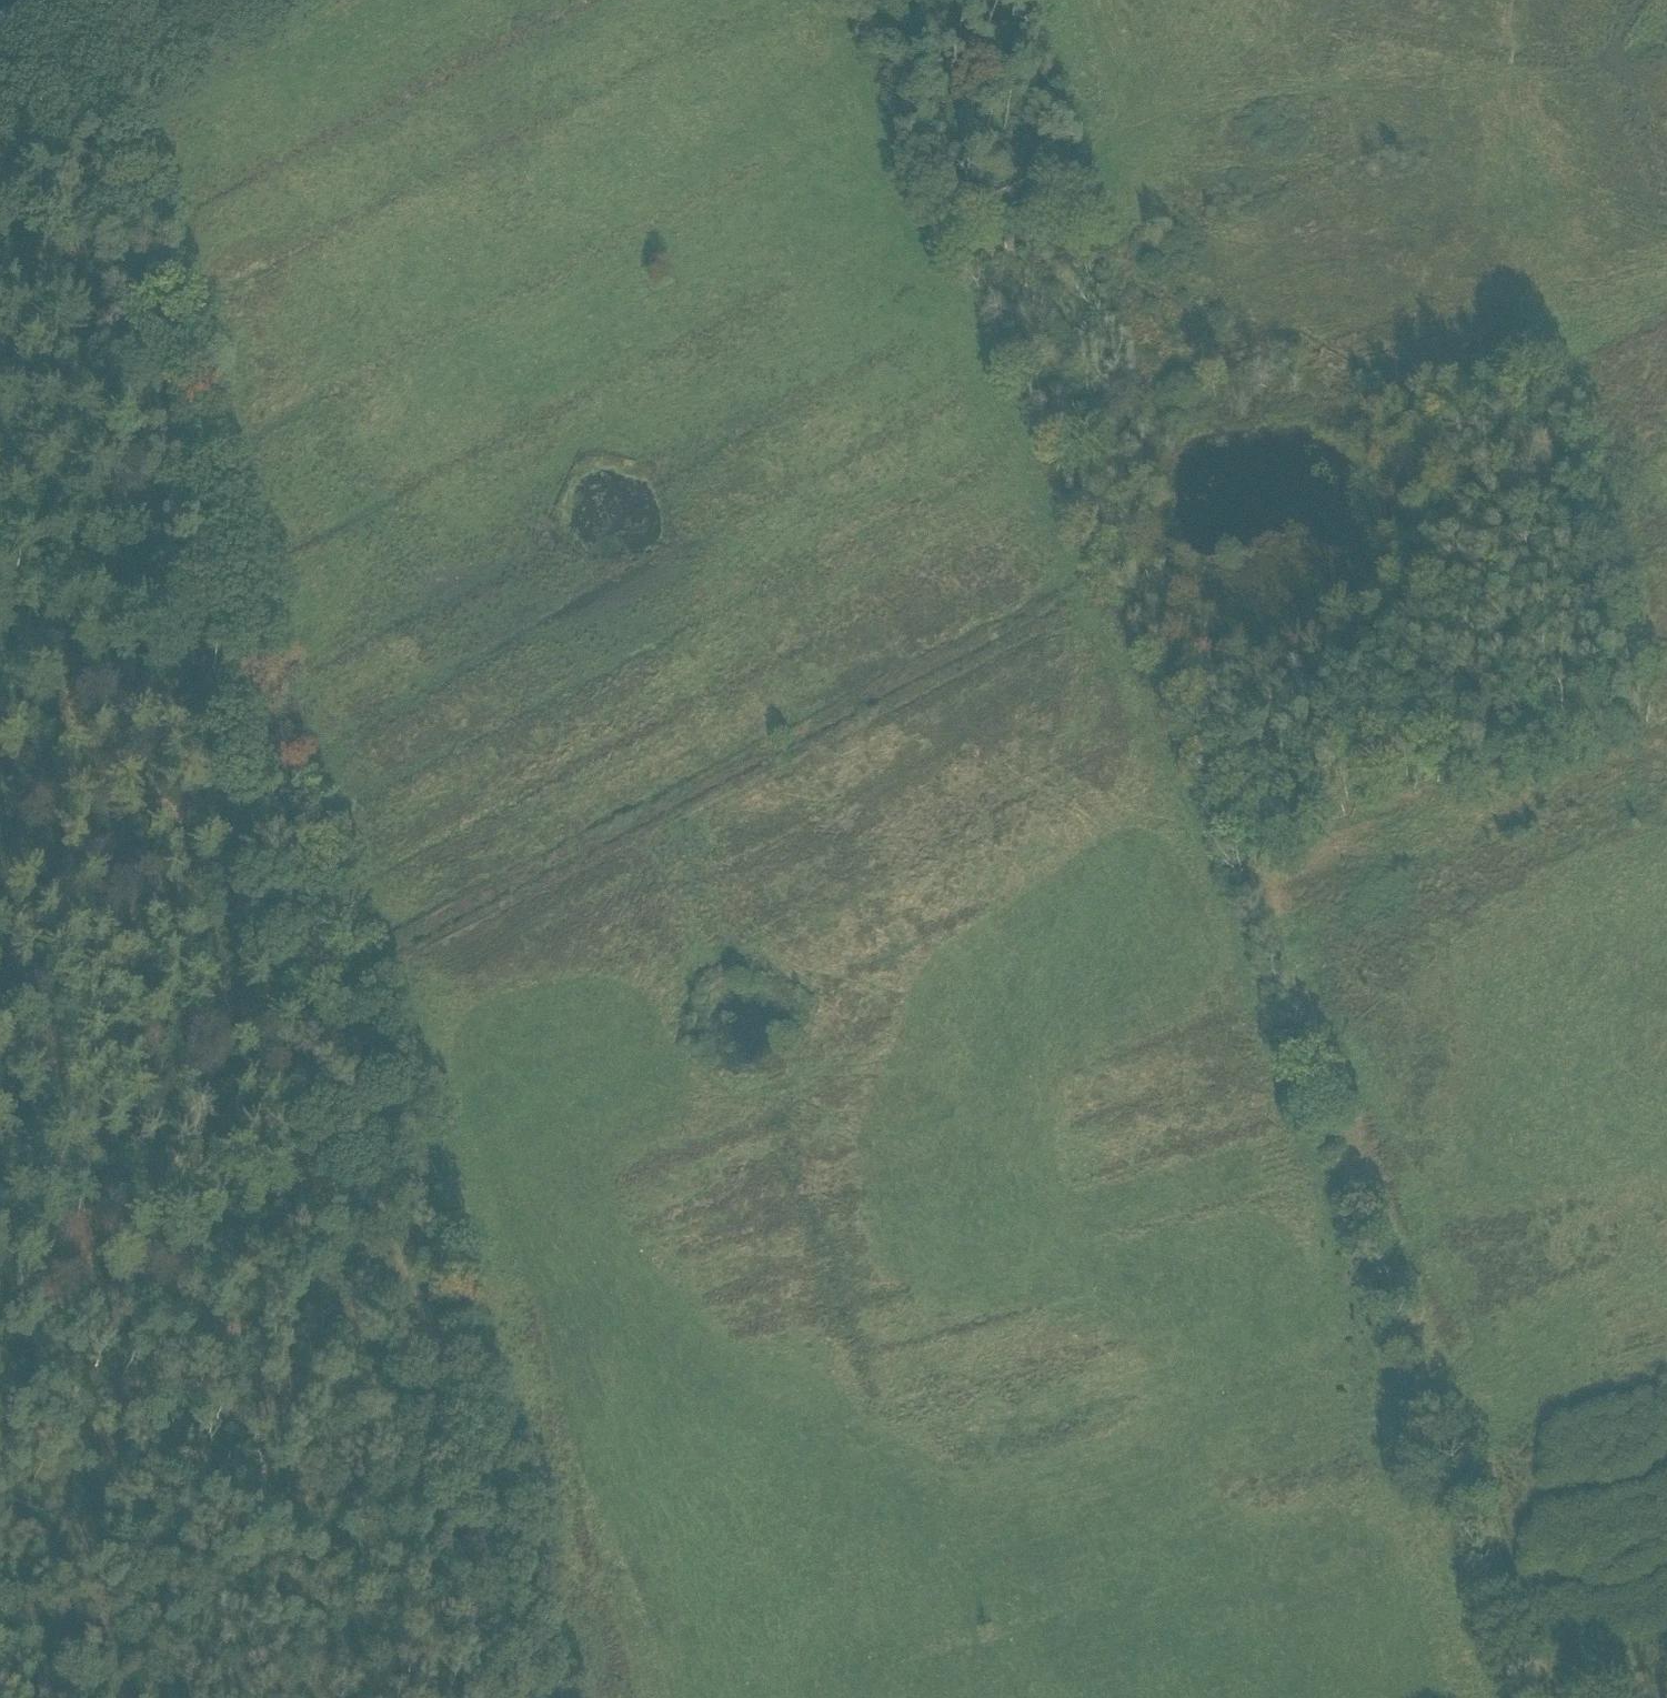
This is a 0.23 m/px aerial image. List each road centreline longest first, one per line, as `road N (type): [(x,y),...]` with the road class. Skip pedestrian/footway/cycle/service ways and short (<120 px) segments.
road 1 (track): [(531,1697),(60,77)]
road 2 (track): [(0,1306),(146,1287),(378,1165)]
road 3 (track): [(0,109),(194,0)]

